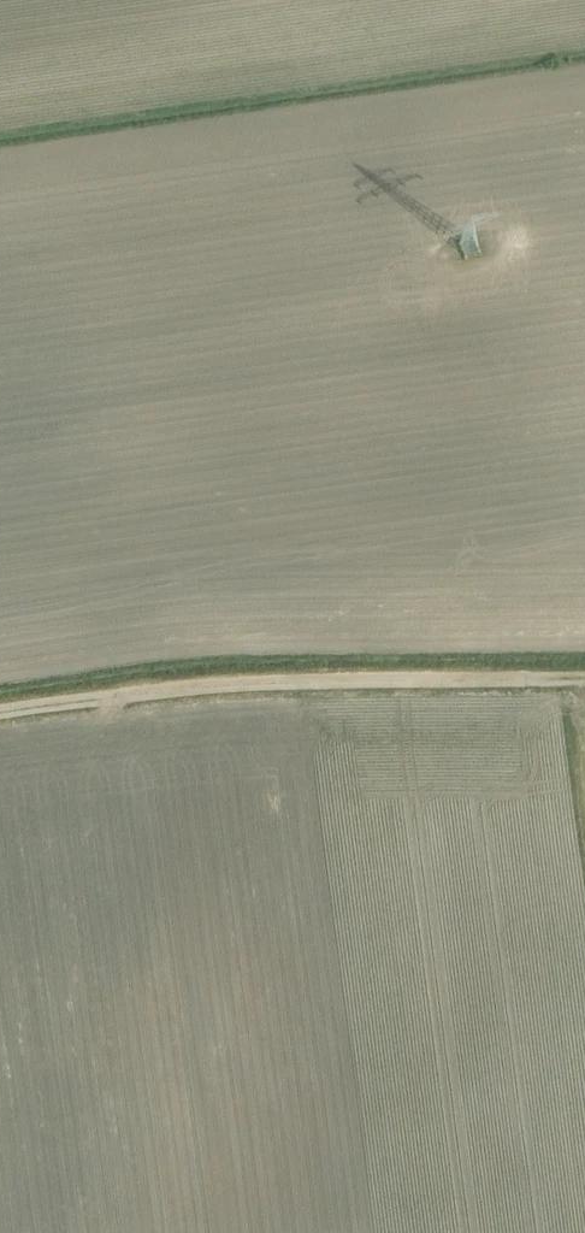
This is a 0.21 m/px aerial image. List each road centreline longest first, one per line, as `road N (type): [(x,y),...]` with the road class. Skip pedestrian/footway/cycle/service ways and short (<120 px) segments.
road 1 (track): [(0,708),(210,675),(584,674)]

